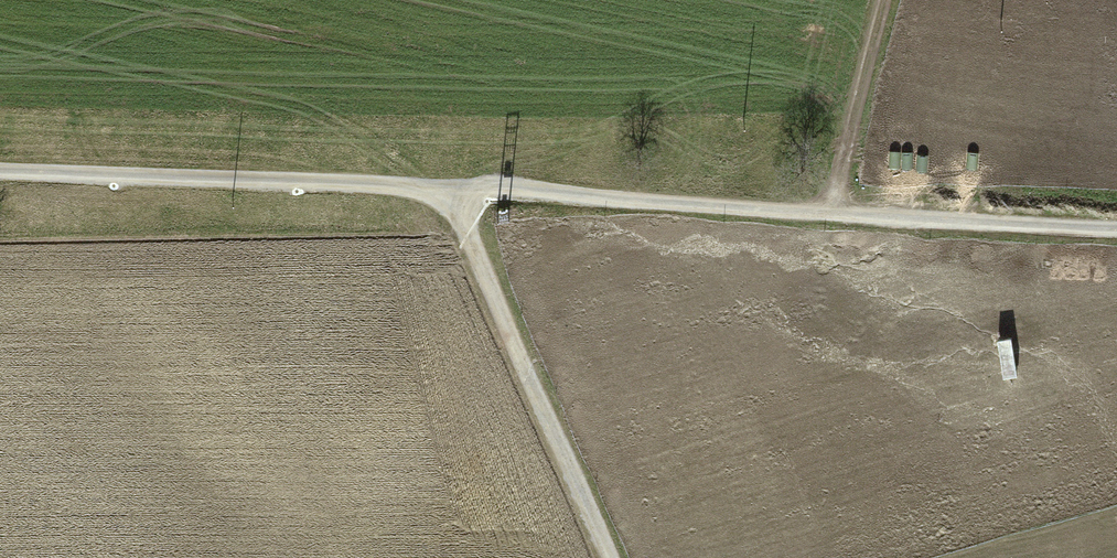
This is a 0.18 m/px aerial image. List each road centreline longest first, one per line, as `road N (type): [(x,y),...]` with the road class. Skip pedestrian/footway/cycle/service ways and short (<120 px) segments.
road 1 (unclassified): [(456,195),(514,185),(1116,228)]
road 2 (unclassified): [(0,169),(456,195)]
road 3 (unclassified): [(611,557),(456,195)]
road 4 (track): [(831,208),(891,0)]

